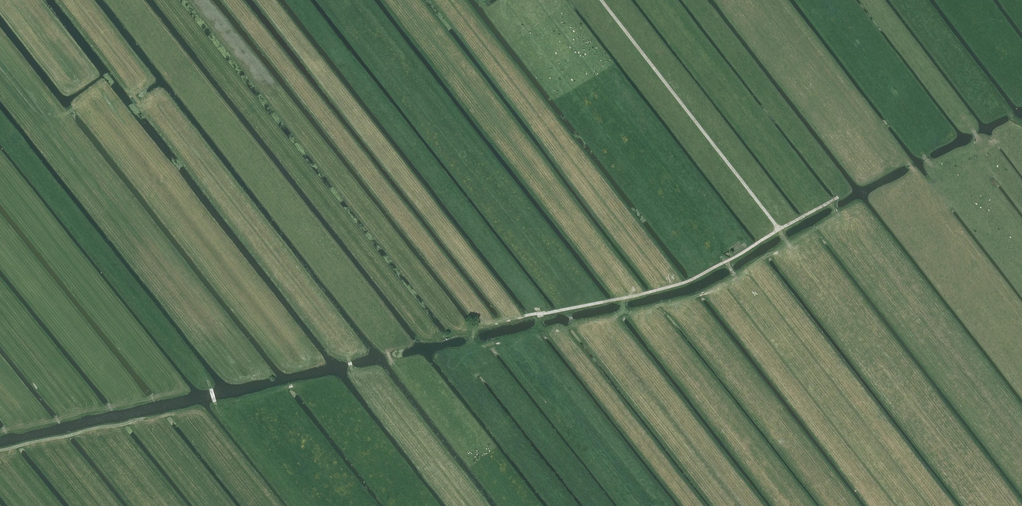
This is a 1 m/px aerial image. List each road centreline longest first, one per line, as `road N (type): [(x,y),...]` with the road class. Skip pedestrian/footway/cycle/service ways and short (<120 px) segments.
road 1 (track): [(508,318),(689,281),(779,230),(599,0)]
road 2 (track): [(474,350),(466,333),(508,318),(507,309),(264,0)]
road 3 (track): [(0,450),(164,416)]

